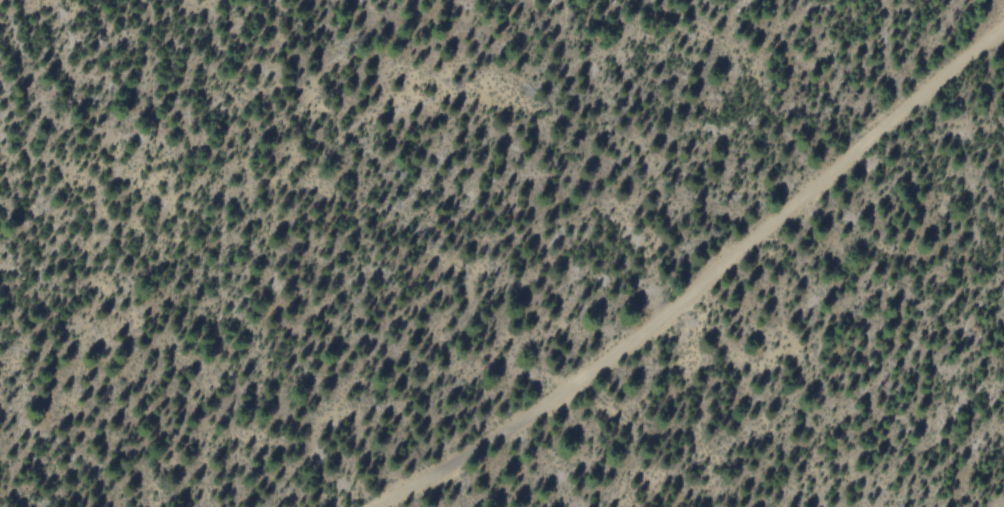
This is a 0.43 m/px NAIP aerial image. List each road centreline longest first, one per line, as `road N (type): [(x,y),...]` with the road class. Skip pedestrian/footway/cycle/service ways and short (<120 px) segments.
road 1 (track): [(379,506),(436,479),(638,339),(1003,33)]

